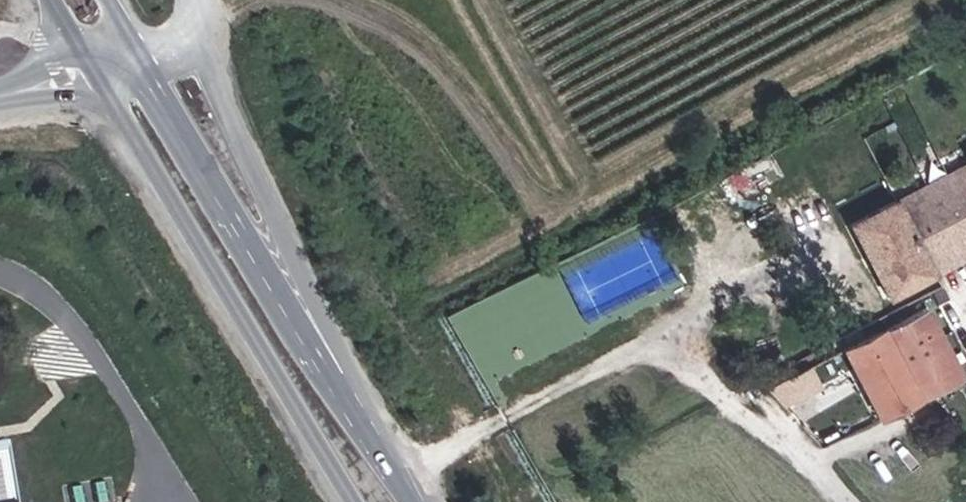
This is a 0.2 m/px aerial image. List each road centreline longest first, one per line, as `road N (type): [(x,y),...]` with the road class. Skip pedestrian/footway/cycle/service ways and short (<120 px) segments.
road 1 (secondary): [(396,501),(151,76)]
road 2 (secondary): [(123,84),(380,501)]
road 3 (tertiary): [(0,102),(123,84)]

